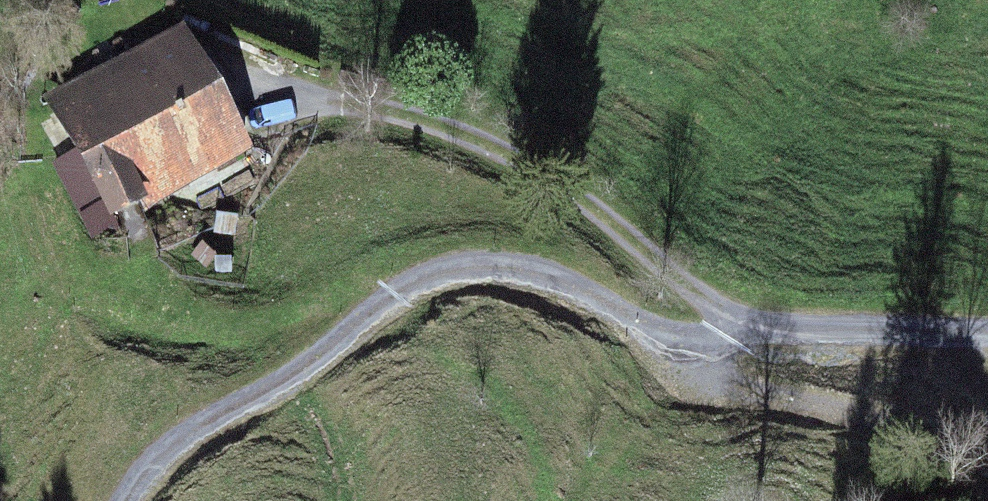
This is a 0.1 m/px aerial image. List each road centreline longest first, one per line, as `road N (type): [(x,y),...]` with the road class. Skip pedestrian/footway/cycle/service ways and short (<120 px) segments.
road 1 (track): [(987,324),(634,322),(526,267),(440,274),(326,358),(178,441),(137,500)]
road 2 (track): [(964,500),(924,454),(748,393),(730,322),(621,227),(511,152),(258,74)]

